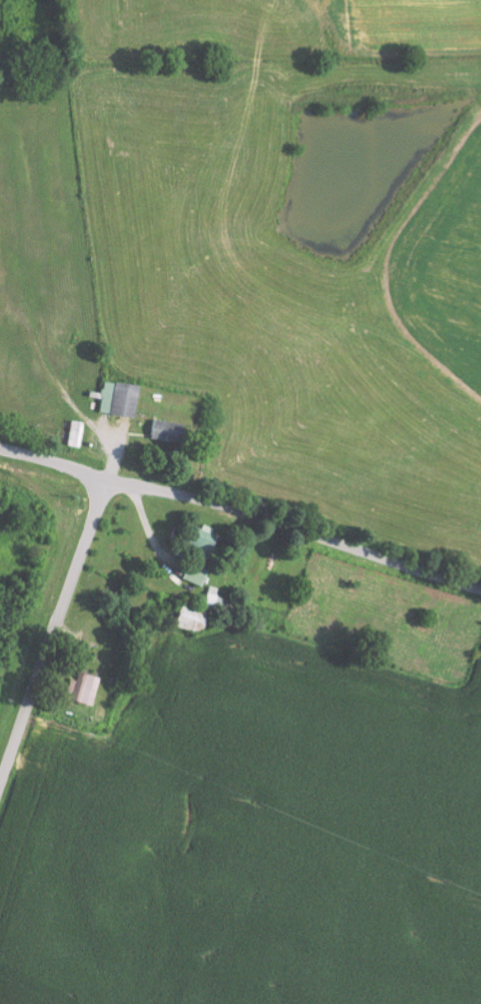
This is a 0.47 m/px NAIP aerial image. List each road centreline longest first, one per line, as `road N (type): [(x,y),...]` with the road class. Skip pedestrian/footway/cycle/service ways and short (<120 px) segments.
road 1 (residential): [(480,590),(228,507),(0,448)]
road 2 (residential): [(0,786),(109,478)]

